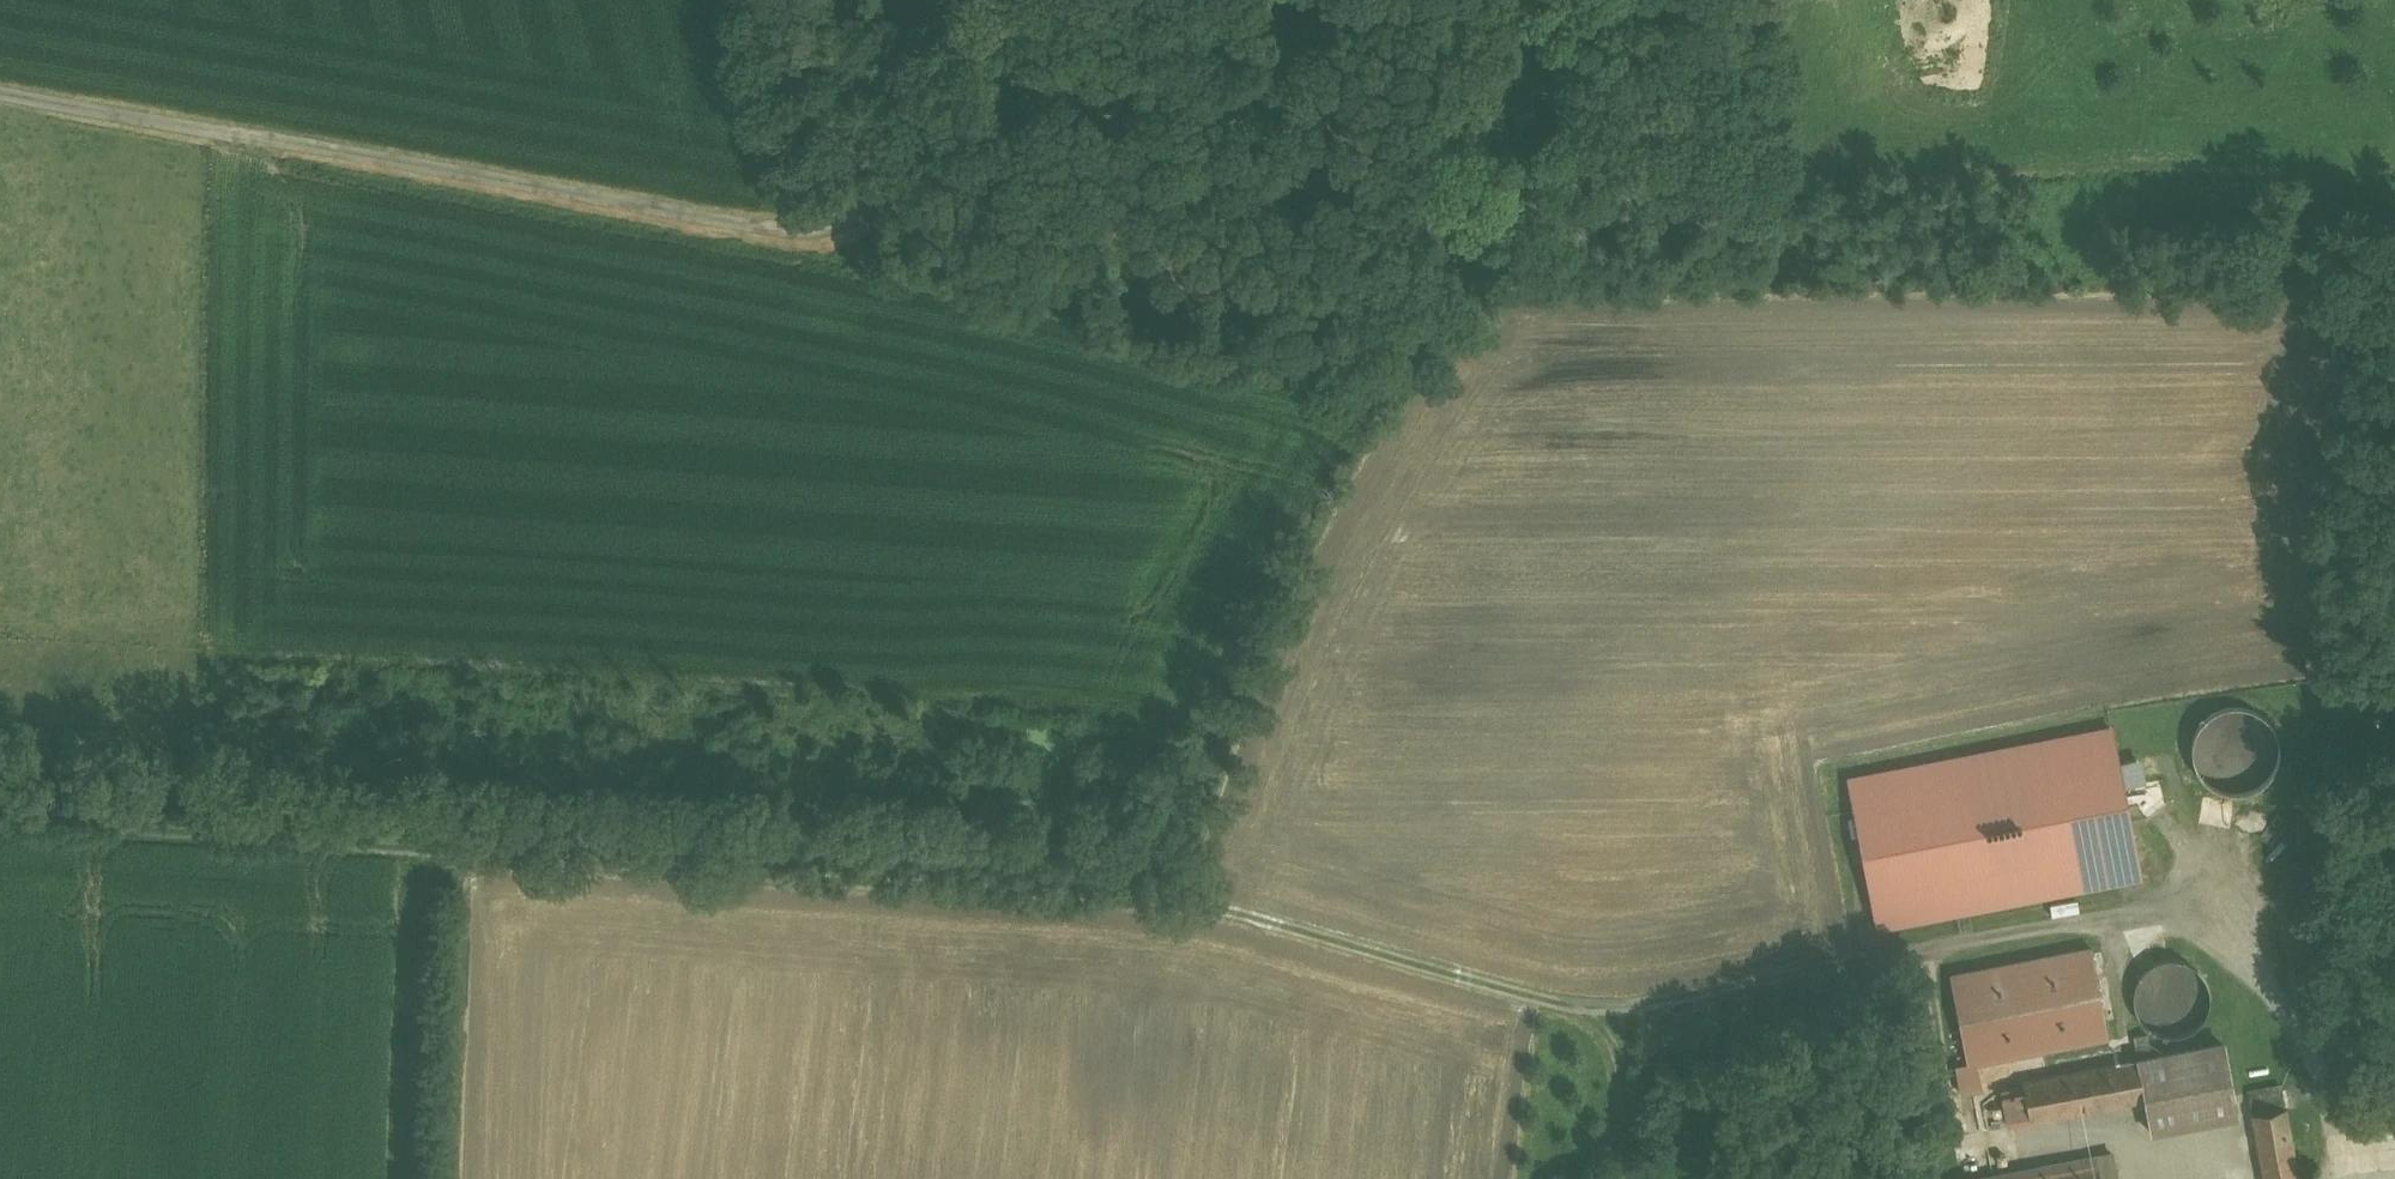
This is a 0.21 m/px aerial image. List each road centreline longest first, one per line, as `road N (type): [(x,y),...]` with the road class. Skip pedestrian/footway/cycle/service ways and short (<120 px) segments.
road 1 (track): [(1635,1178),(1620,1068),(1597,1032),(1568,1011),(1177,906),(431,847),(0,824)]
road 2 (track): [(865,177),(847,222),(815,243),(218,154),(0,102)]

